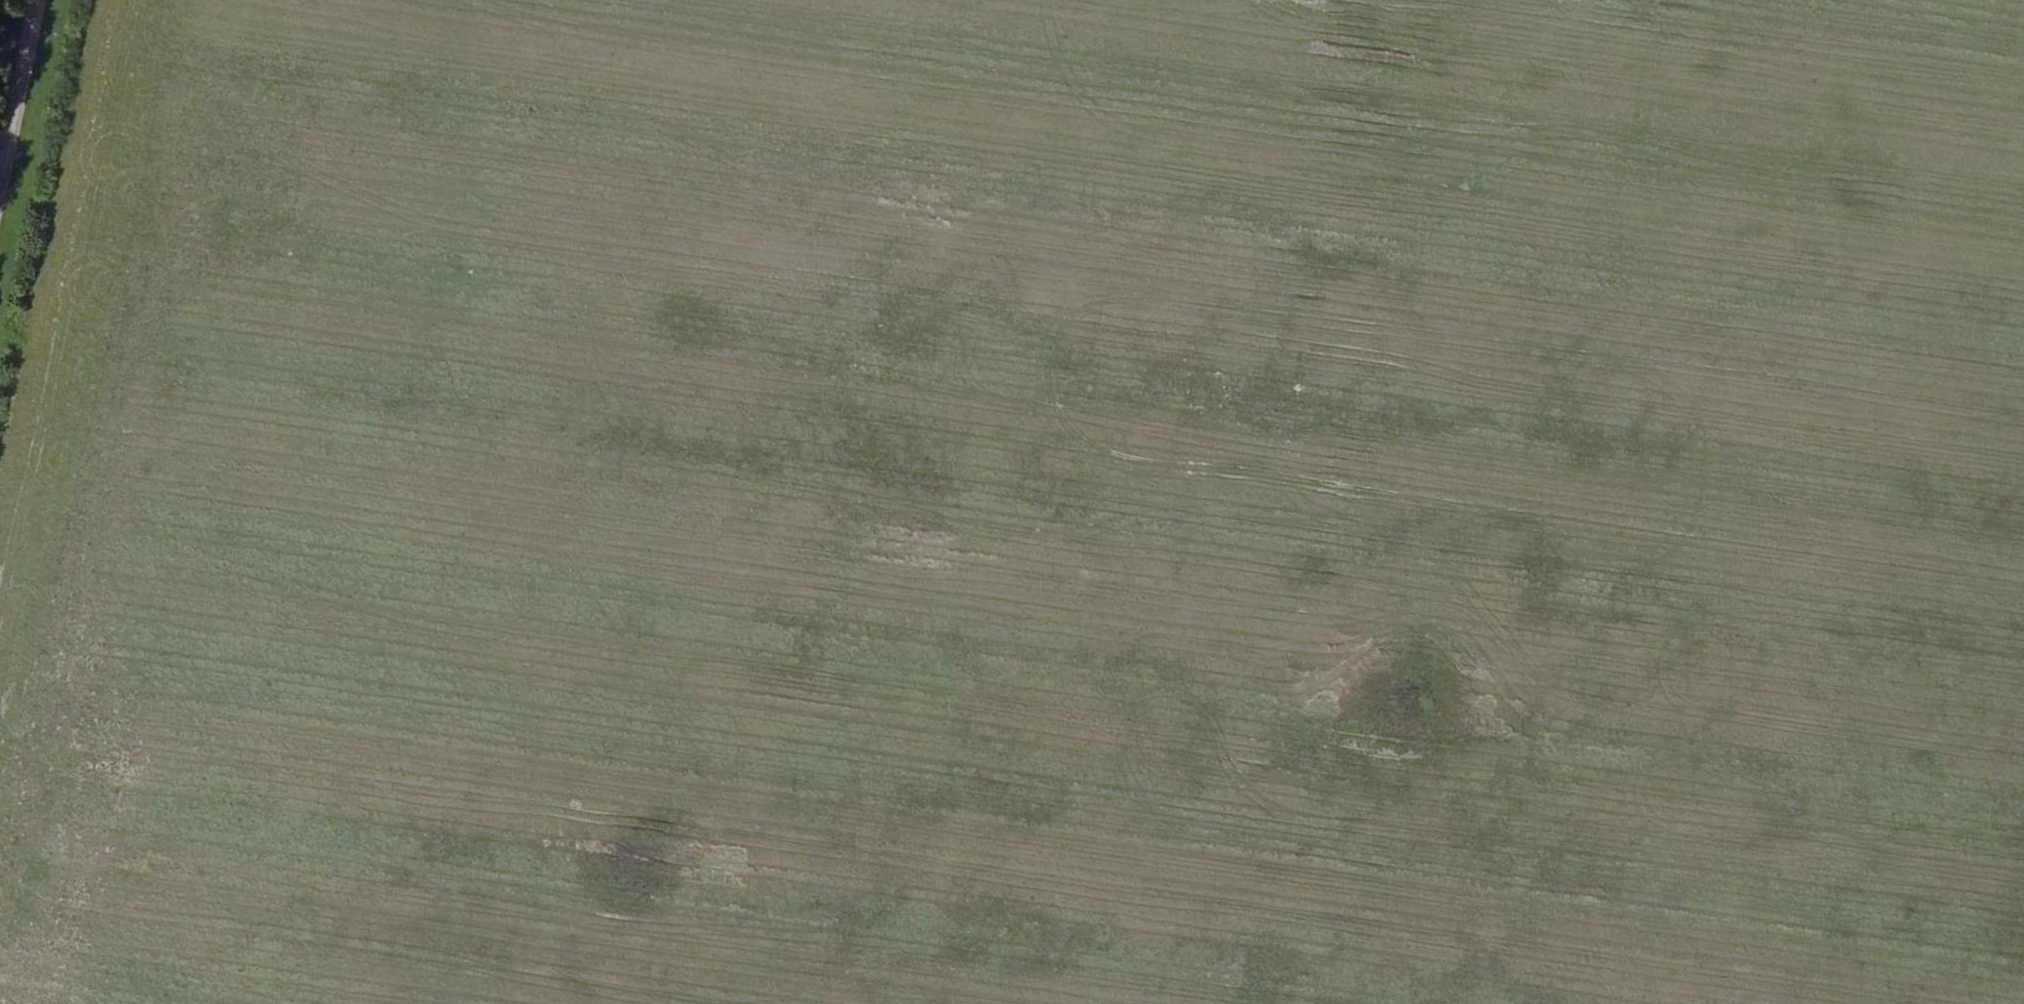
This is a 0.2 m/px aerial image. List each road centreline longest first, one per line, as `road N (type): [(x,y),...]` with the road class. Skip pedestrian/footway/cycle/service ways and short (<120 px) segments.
road 1 (unclassified): [(28,0),(0,142)]

